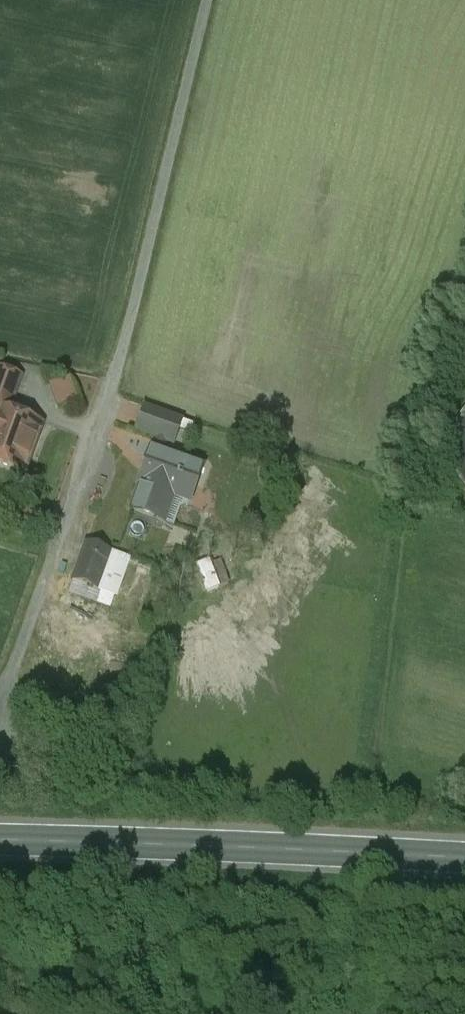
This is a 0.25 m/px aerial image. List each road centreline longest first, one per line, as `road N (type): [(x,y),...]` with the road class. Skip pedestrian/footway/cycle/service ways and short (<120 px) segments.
road 1 (unclassified): [(207,0),(114,395),(0,709)]
road 2 (primary): [(464,860),(0,839)]

